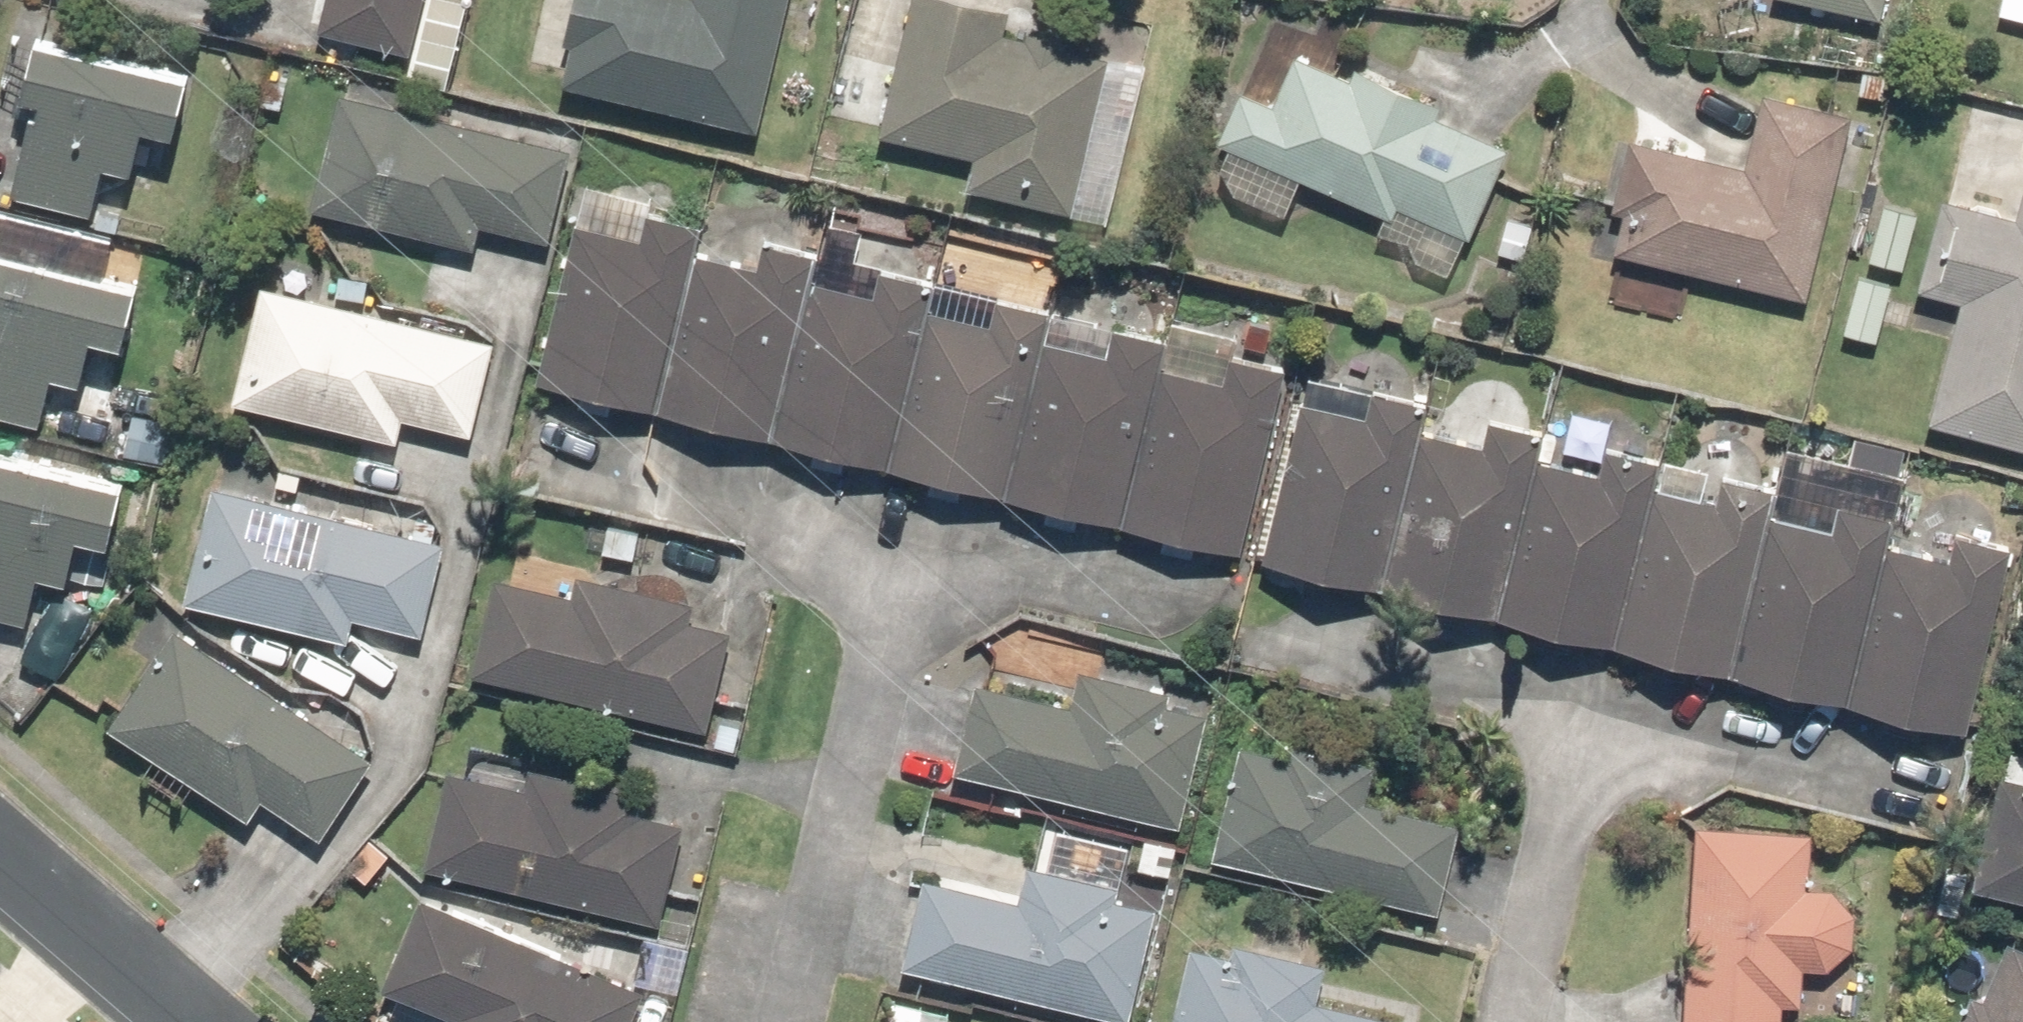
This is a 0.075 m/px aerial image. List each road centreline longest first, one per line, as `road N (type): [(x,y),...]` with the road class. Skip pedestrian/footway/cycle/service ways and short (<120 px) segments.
road 1 (residential): [(0,848),(209,1021)]

